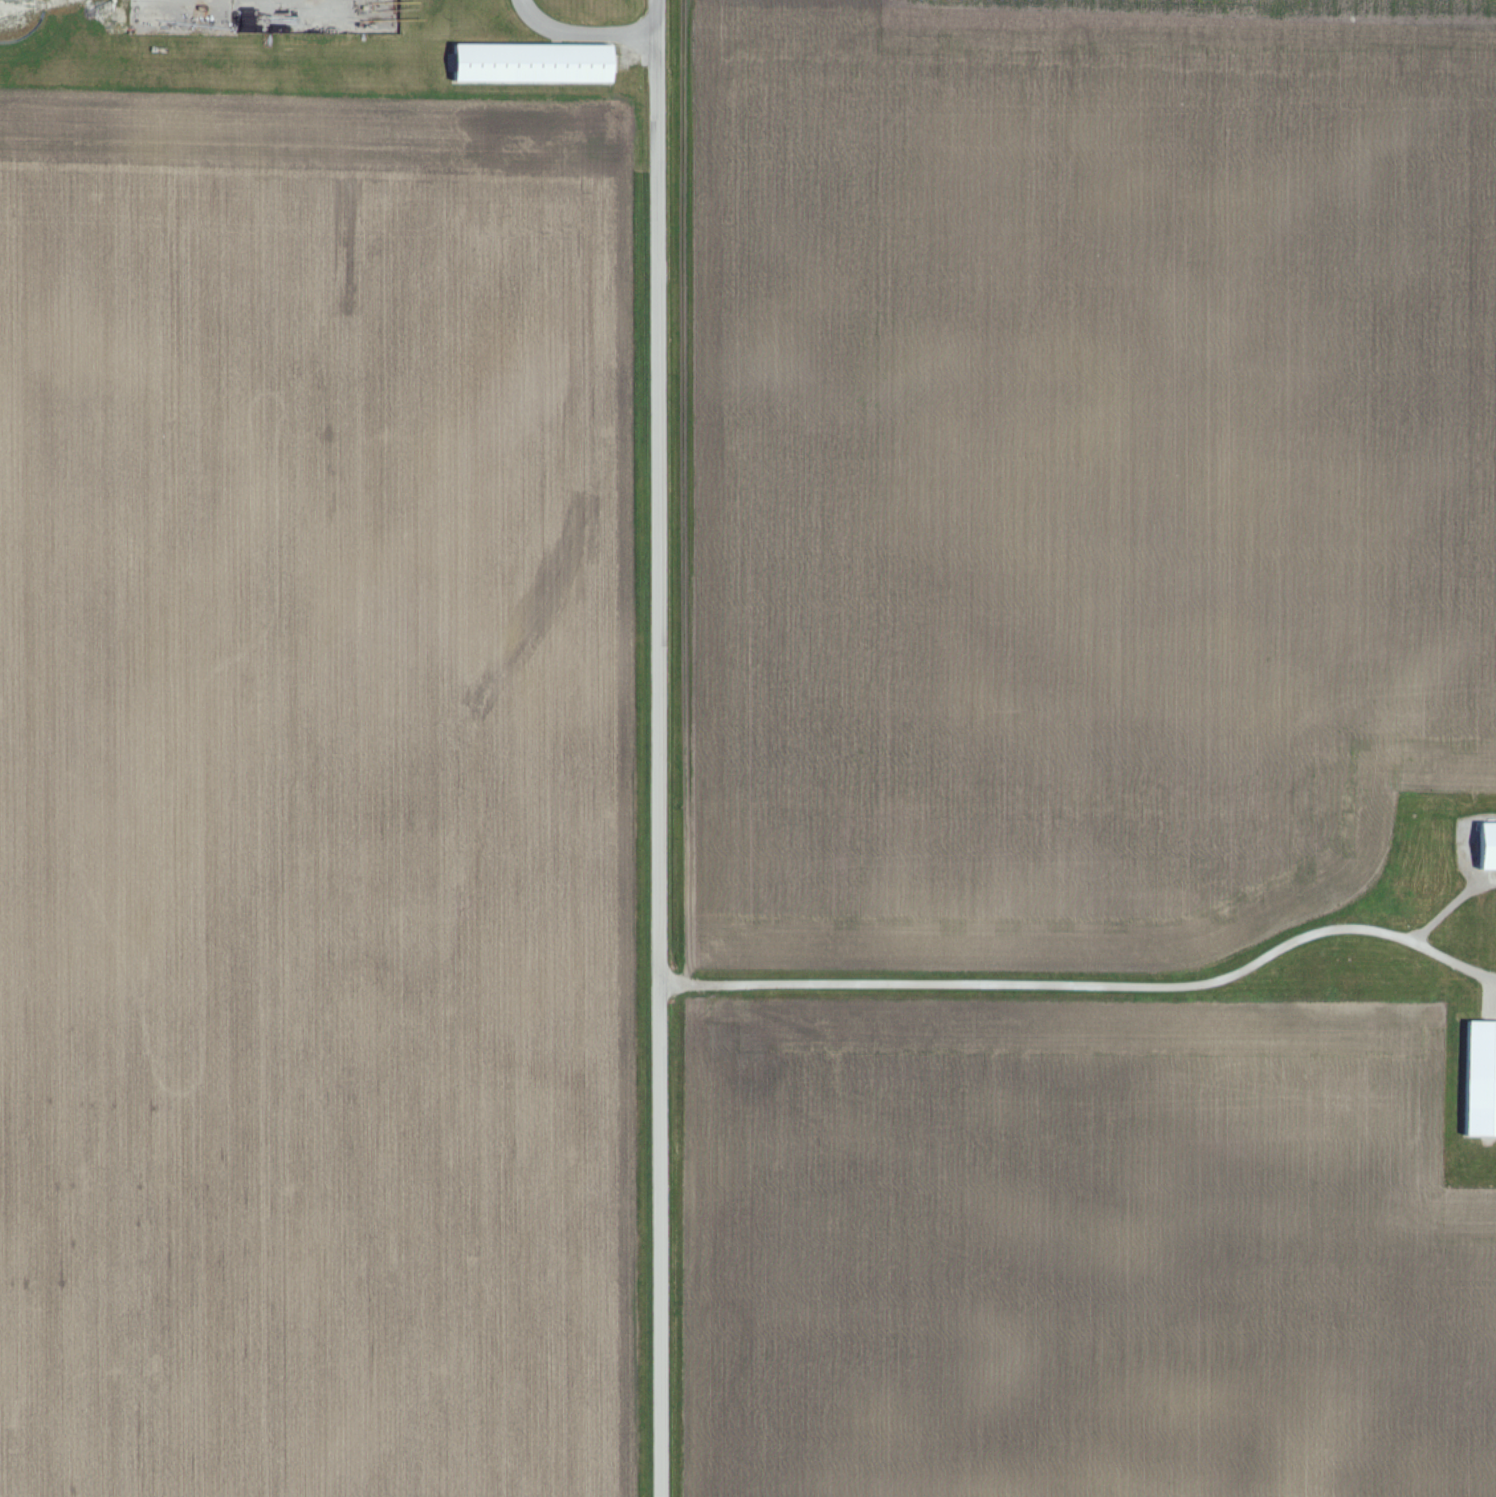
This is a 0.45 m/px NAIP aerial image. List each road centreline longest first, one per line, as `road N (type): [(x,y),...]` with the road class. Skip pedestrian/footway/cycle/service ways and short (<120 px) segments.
road 1 (residential): [(659,1496),(659,0)]

